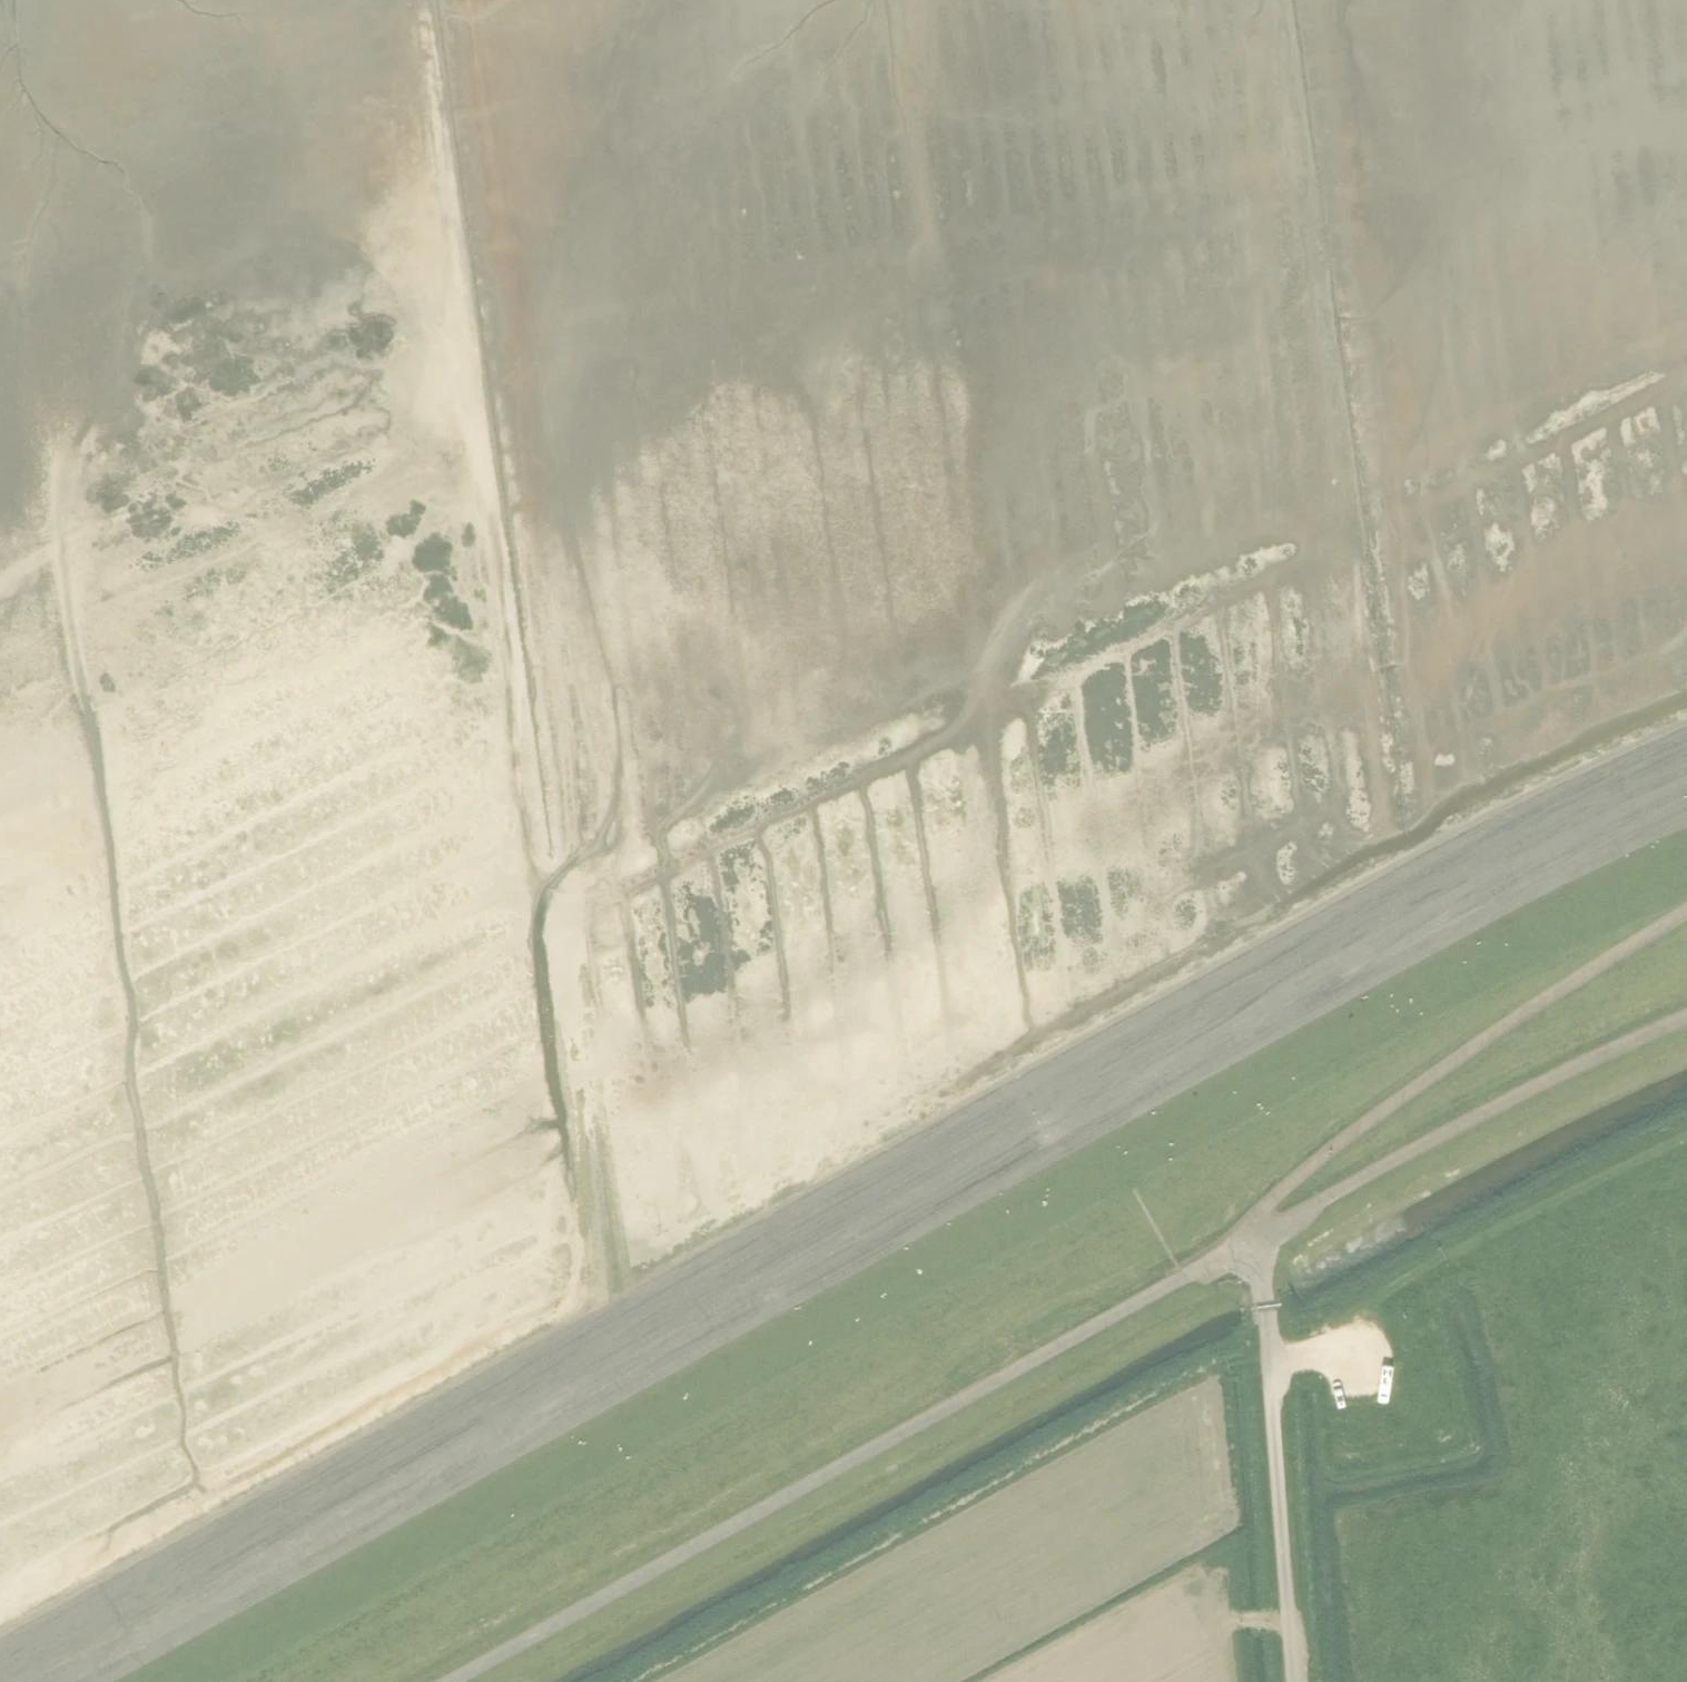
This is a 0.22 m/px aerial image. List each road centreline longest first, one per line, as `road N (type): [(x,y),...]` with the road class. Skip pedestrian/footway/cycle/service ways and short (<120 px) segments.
road 1 (unclassified): [(1293,1681),(1269,1369),(1251,1247)]

